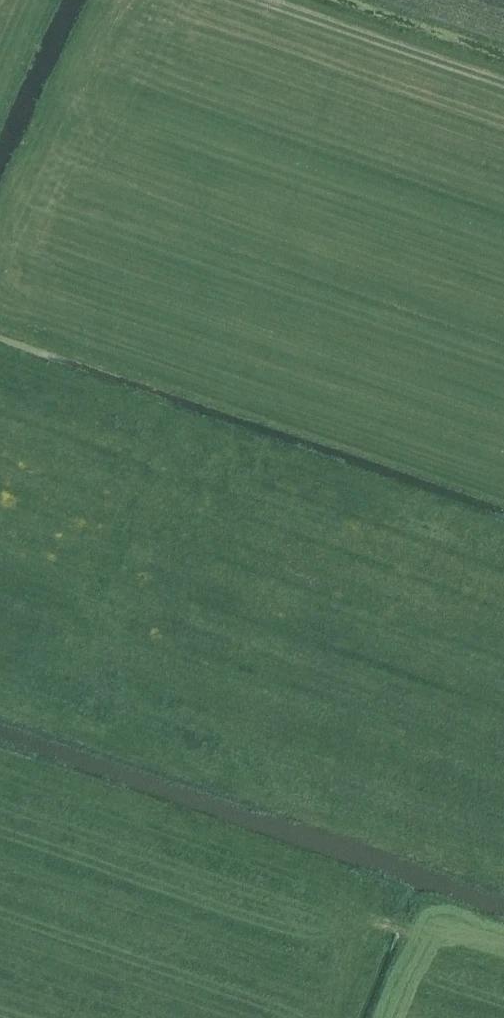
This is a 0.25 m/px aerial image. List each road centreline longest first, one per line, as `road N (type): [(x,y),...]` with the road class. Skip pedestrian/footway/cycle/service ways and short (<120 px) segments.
road 1 (track): [(503,85),(258,0)]

